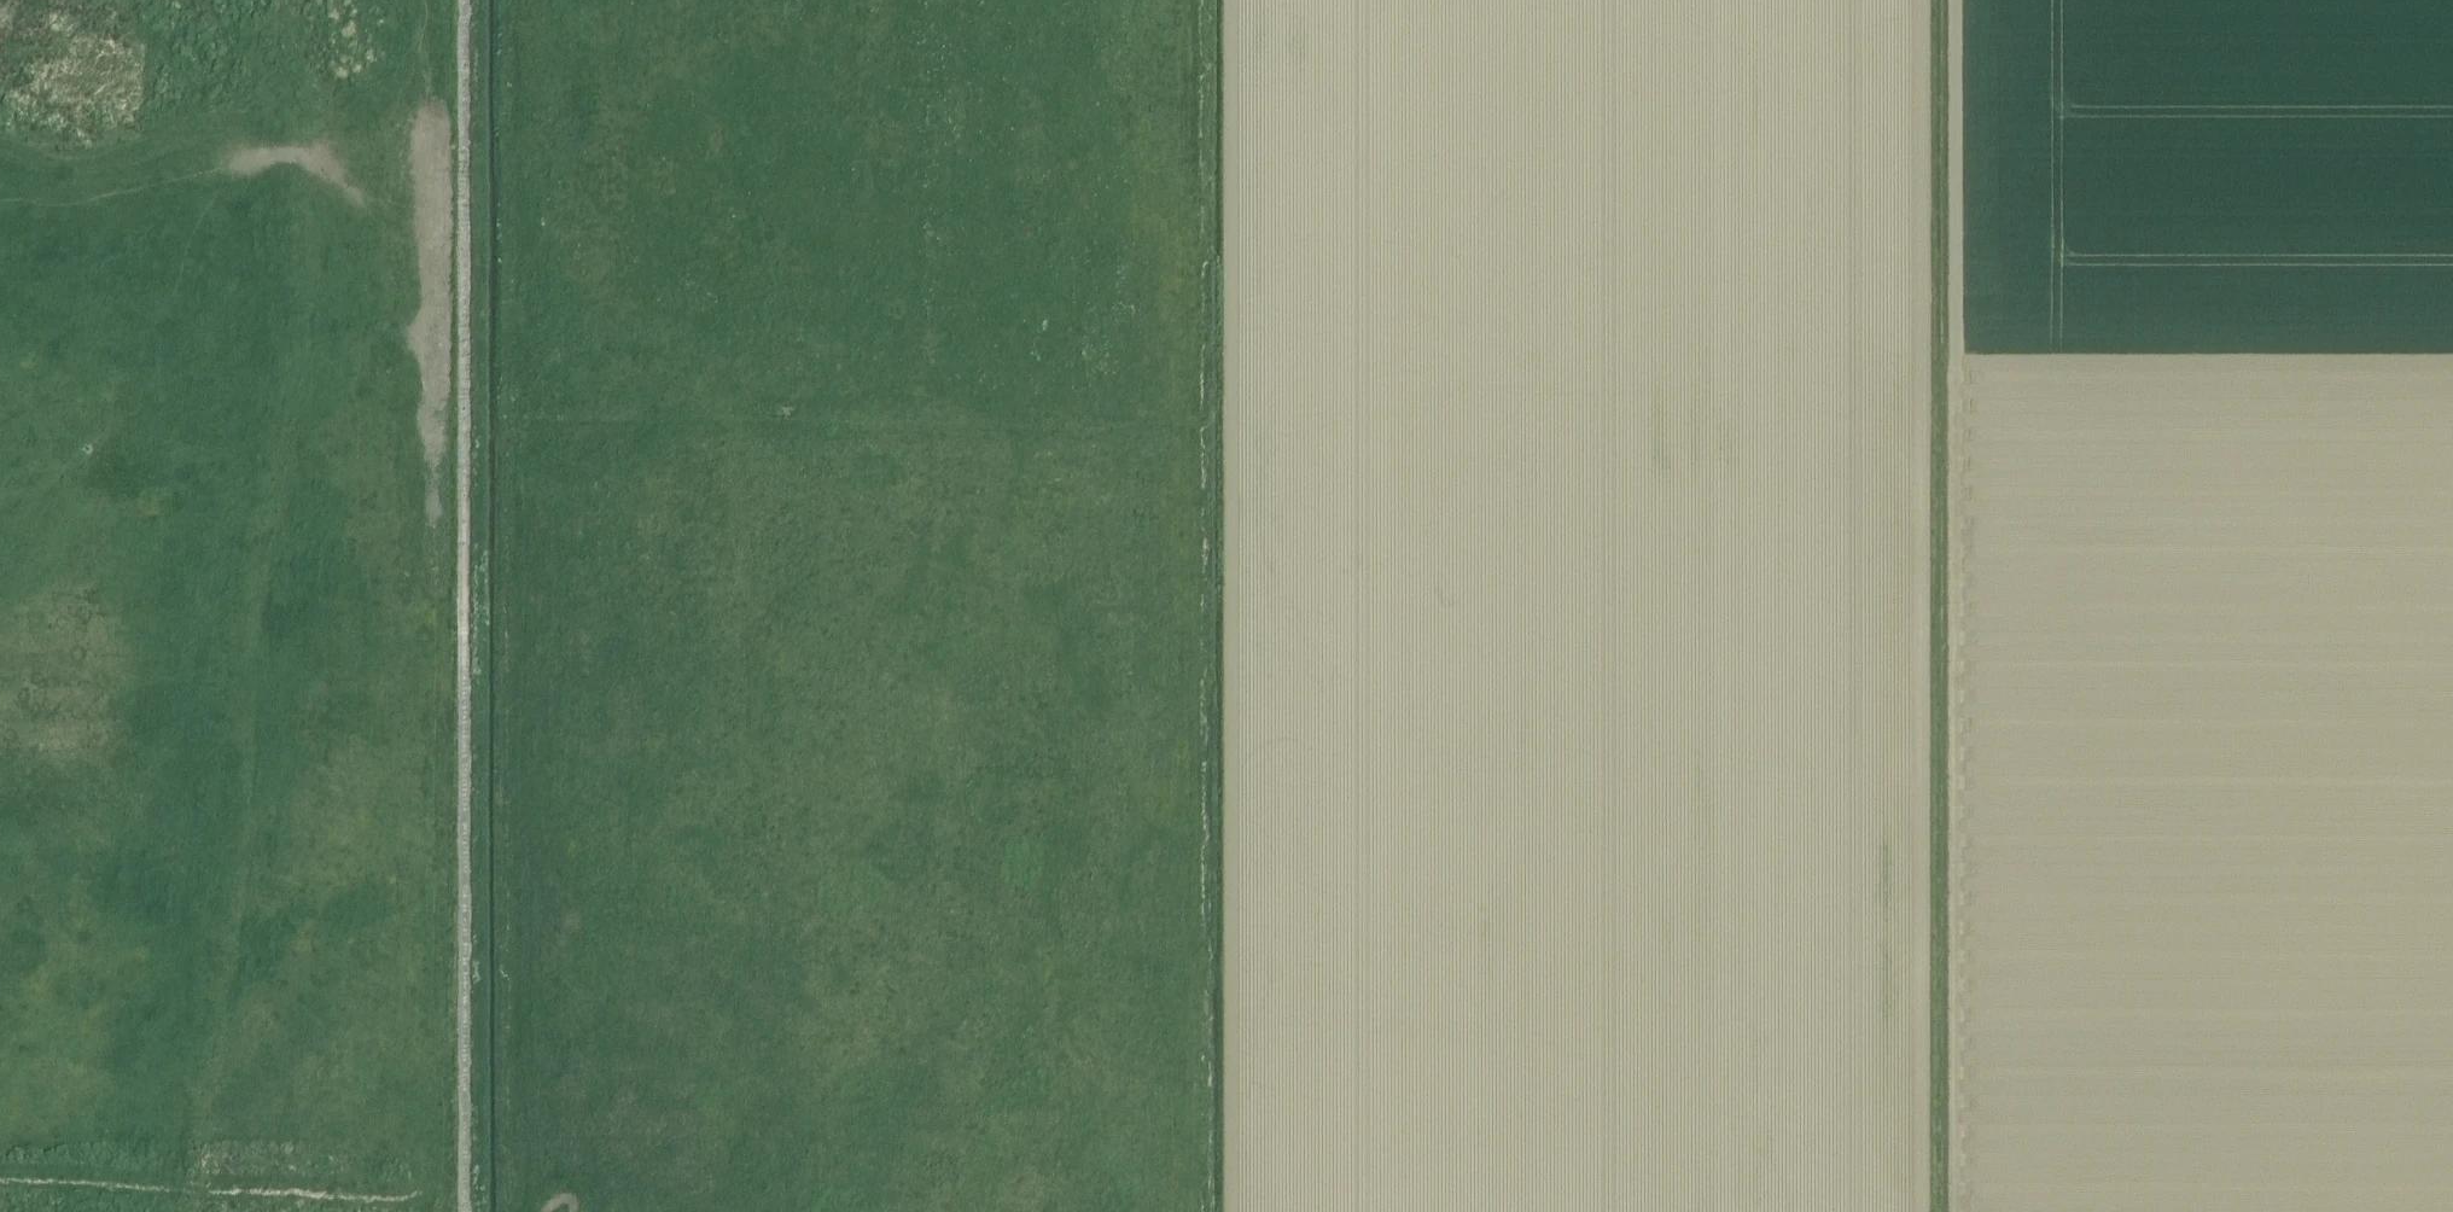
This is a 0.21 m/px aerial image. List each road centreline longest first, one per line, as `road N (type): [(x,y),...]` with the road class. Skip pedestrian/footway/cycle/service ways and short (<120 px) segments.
road 1 (track): [(1927,1211),(1923,0)]
road 2 (track): [(464,0),(464,1211)]

